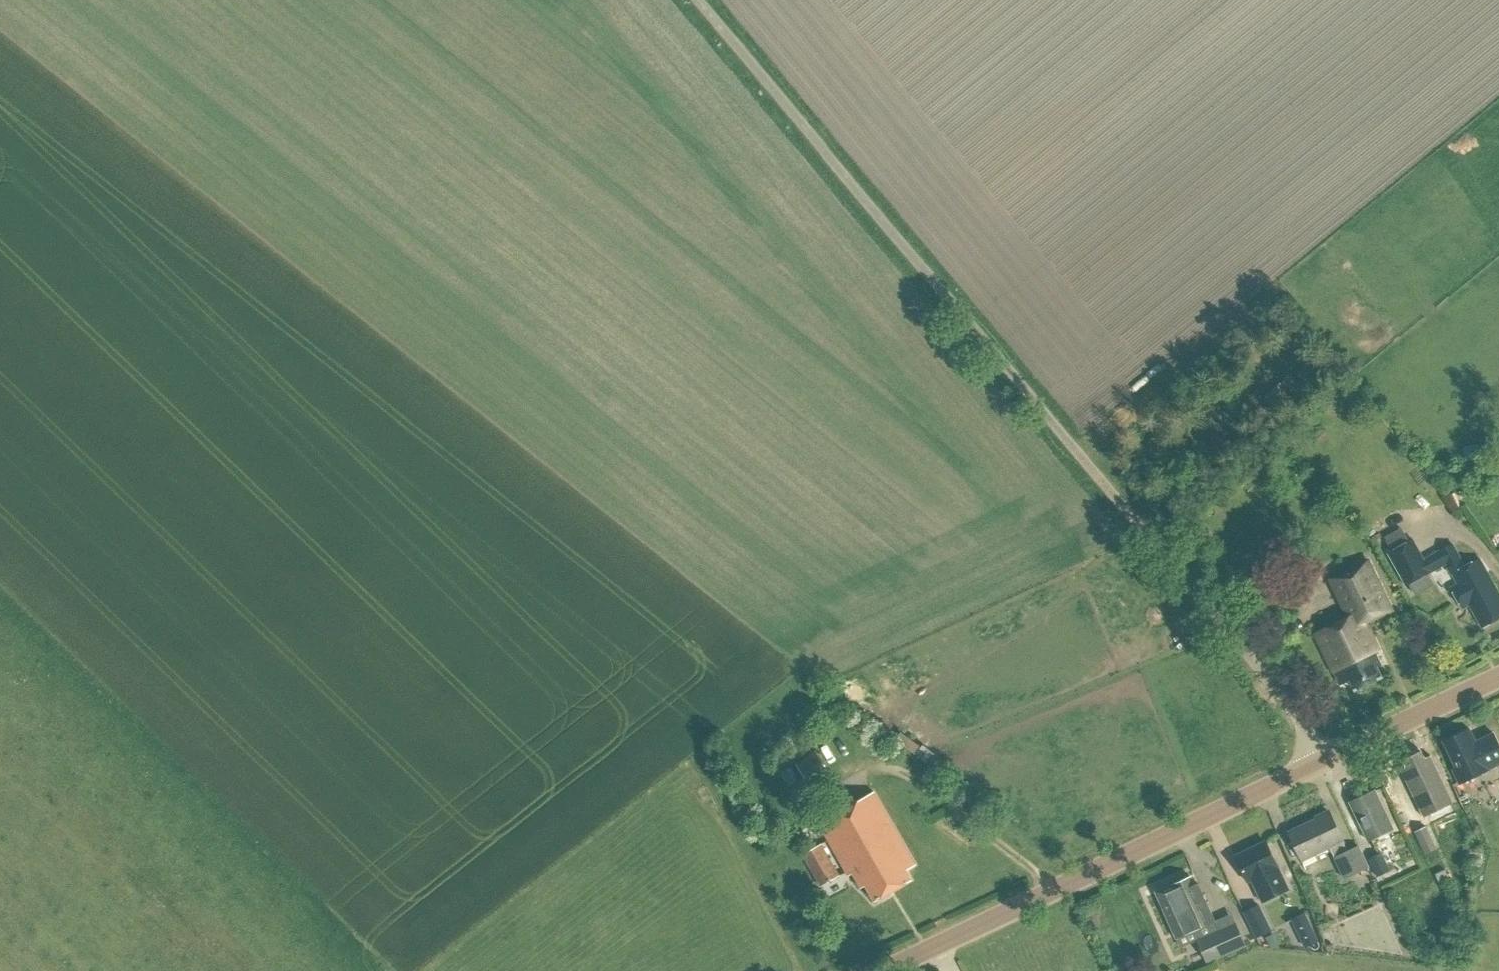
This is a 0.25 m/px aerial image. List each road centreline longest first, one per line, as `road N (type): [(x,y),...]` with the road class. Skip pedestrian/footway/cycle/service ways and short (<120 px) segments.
road 1 (unclassified): [(1149,536),(698,0)]
road 2 (unclassified): [(883,970),(1319,762)]
road 3 (unclassified): [(1149,536),(1298,718),(1319,762)]
road 4 (unclassified): [(1319,762),(1498,678)]

